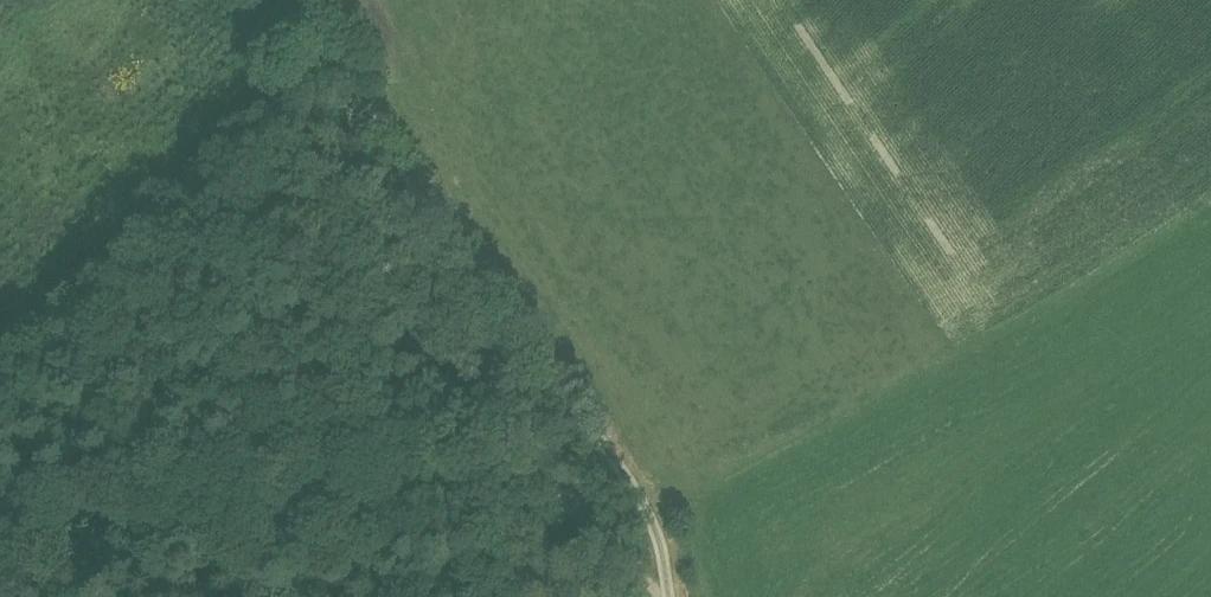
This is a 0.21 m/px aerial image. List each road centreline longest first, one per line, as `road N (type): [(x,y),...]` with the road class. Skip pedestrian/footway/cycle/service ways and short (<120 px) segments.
road 1 (track): [(293,0),(595,421),(652,516),(667,596)]
road 2 (track): [(648,596),(594,539),(496,477),(390,476),(0,514)]

